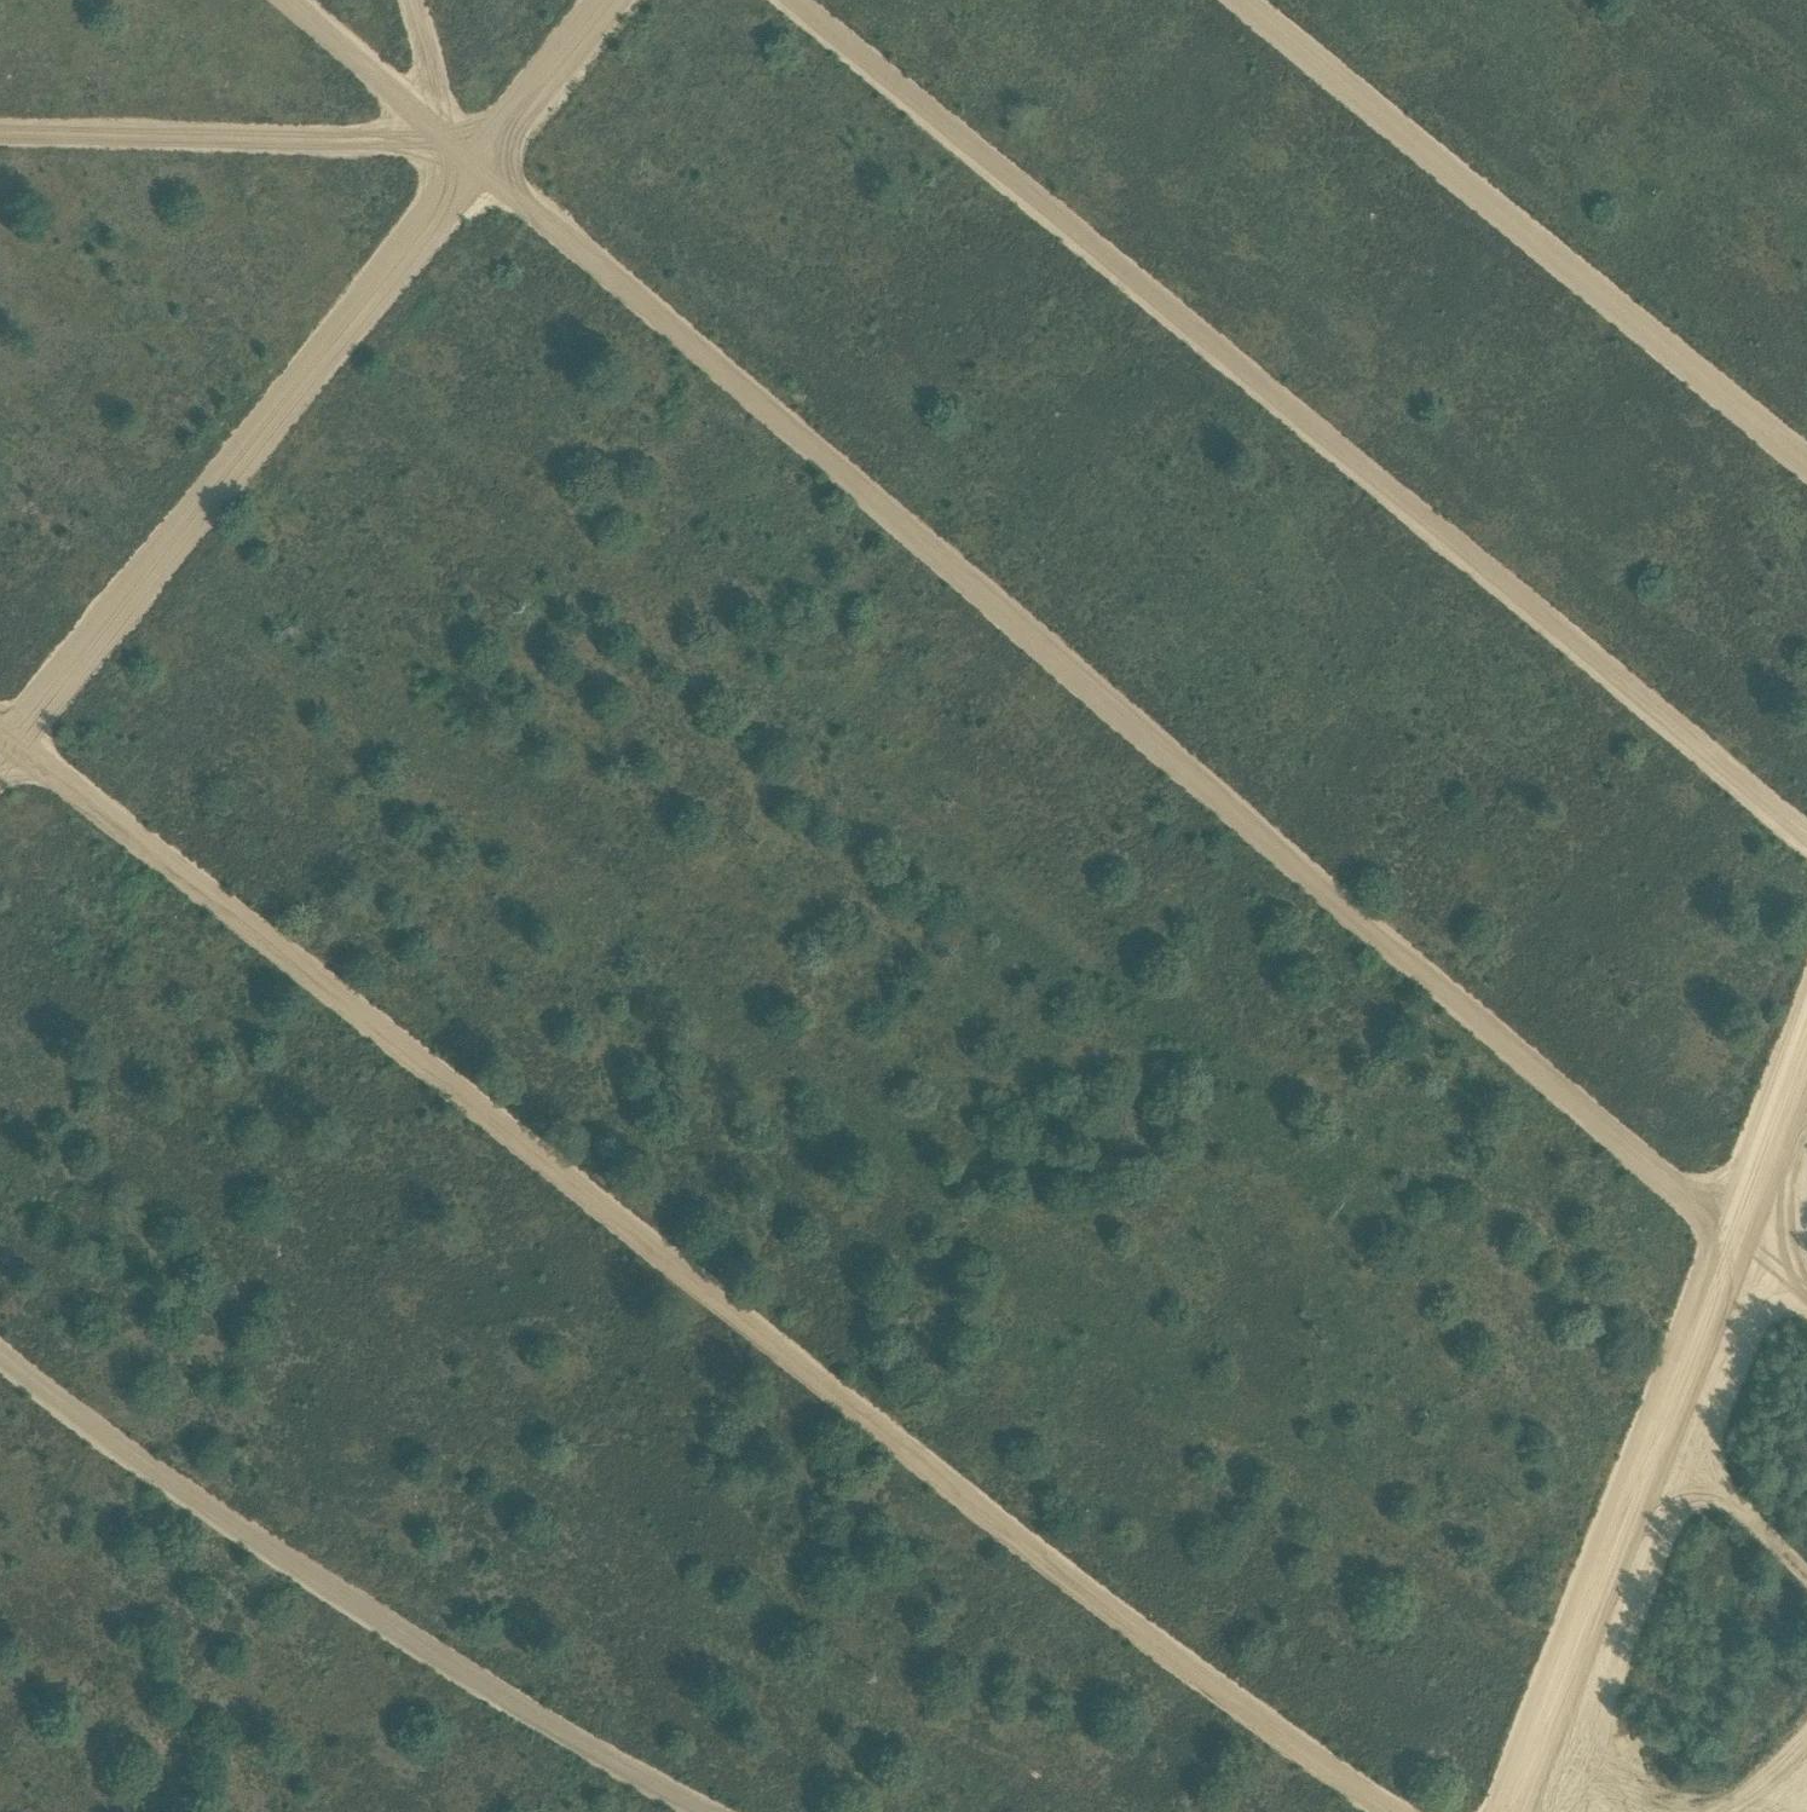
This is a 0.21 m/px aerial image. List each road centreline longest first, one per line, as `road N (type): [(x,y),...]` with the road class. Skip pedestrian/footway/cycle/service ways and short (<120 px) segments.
road 1 (track): [(1235,0),(1806,470)]

